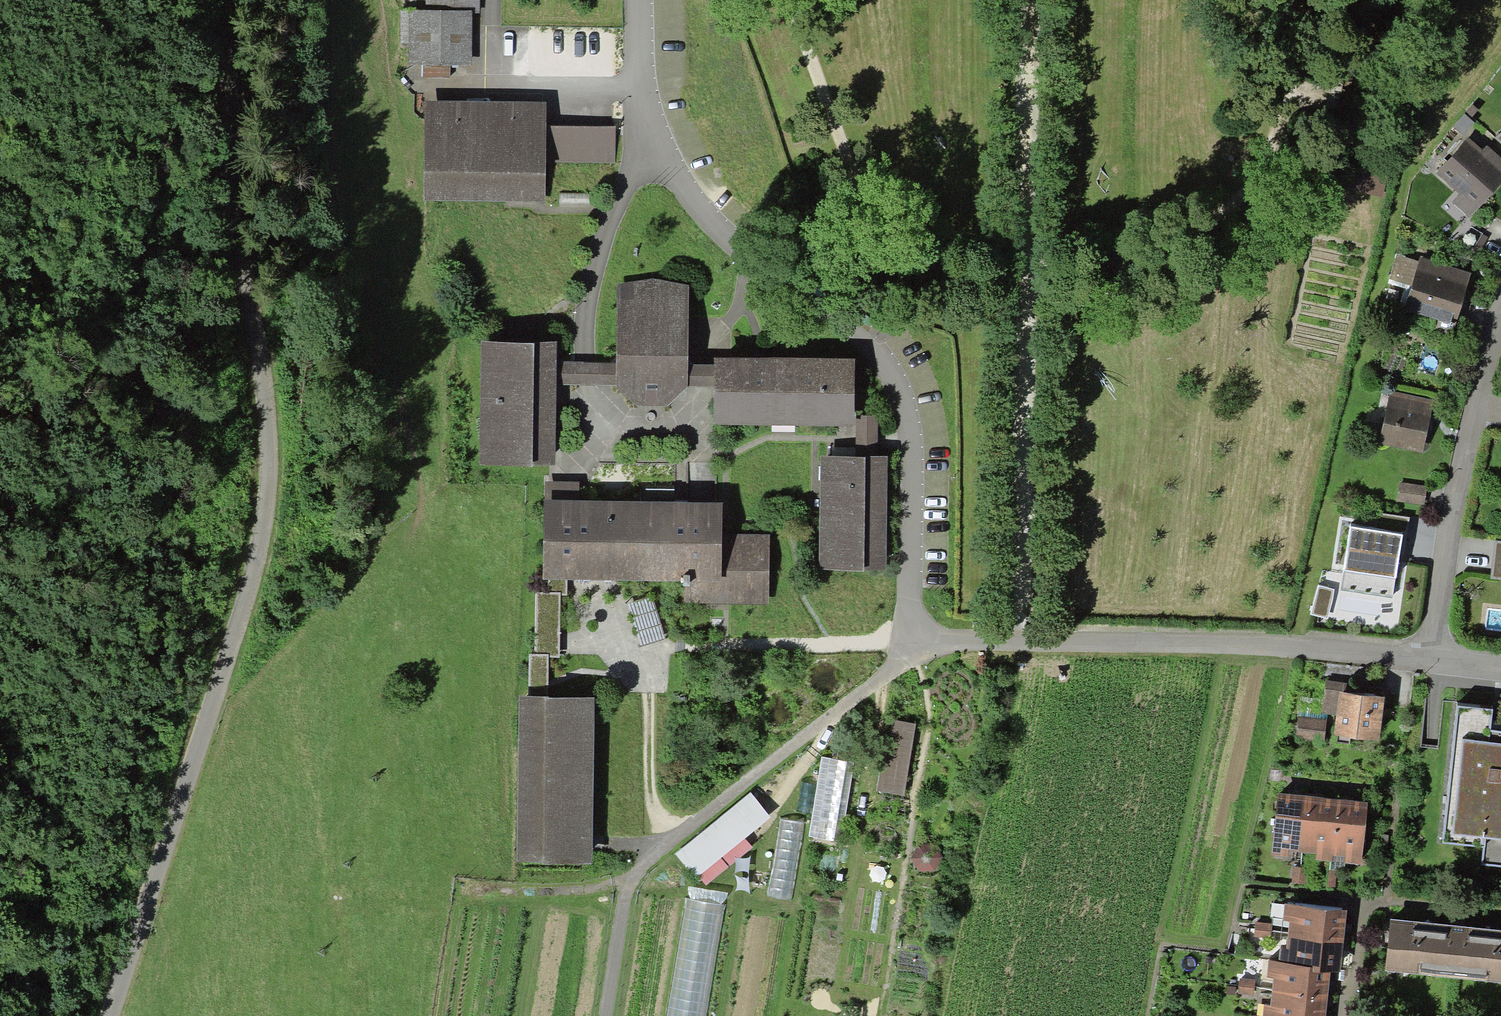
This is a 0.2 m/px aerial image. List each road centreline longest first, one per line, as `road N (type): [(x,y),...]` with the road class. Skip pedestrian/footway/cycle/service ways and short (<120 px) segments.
road 1 (residential): [(640,0),(641,97),(668,161),(727,226),(836,308),(907,378),(924,448),(919,642),(1292,647),(1429,659)]
road 2 (track): [(120,1015),(220,704),(276,473),(220,0)]
road 3 (motorway): [(203,1015),(173,868),(91,612),(0,387)]
road 4 (track): [(605,1015),(619,925),(642,867),(919,642)]
road 5 (residential): [(1429,659),(1500,311)]
road 6 (motorway): [(0,703),(82,1015)]
road 7 (track): [(681,835),(652,796),(650,664)]

